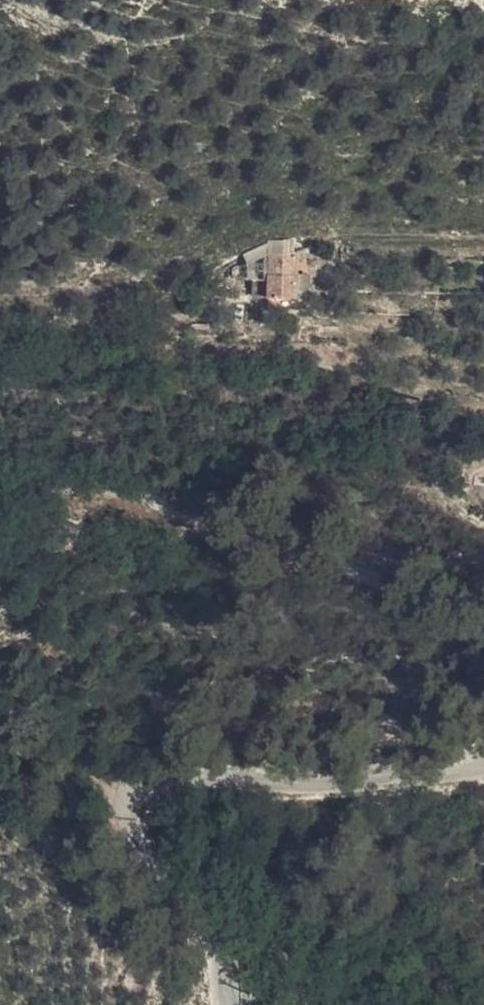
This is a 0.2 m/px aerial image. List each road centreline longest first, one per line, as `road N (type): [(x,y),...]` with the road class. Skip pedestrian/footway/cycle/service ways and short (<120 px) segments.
road 1 (unclassified): [(483,782),(172,774),(135,780),(126,798),(135,824),(206,923),(223,1004)]
road 2 (track): [(0,464),(314,543),(483,611)]

